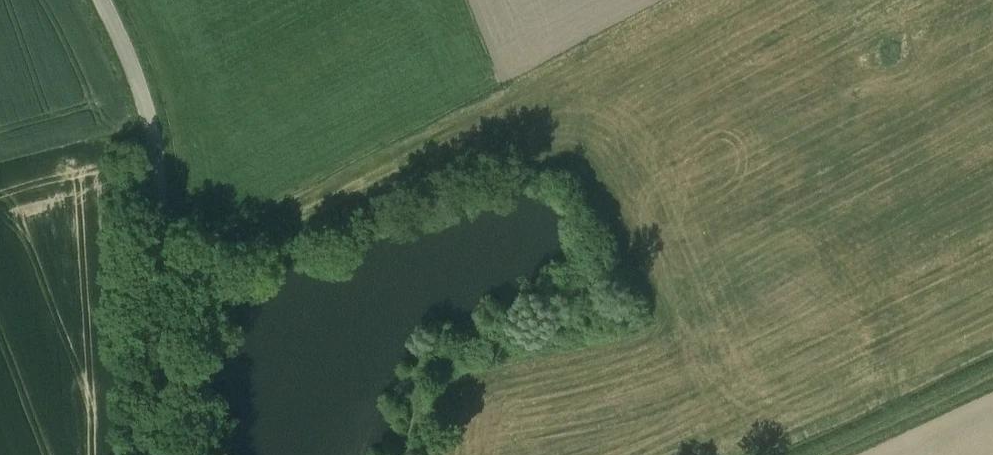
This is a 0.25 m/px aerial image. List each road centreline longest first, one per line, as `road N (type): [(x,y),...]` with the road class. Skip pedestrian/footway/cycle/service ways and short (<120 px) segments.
road 1 (unclassified): [(168,454),(160,207),(131,74),(98,0)]
road 2 (track): [(992,371),(811,454)]

